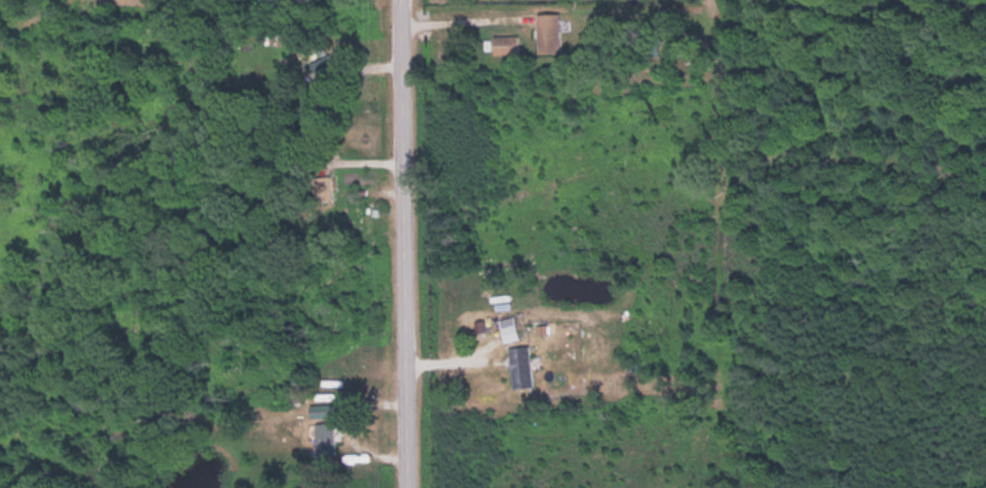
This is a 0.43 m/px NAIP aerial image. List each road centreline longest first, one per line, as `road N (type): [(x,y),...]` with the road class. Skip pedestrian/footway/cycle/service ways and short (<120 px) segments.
road 1 (residential): [(406,487),(400,0)]

